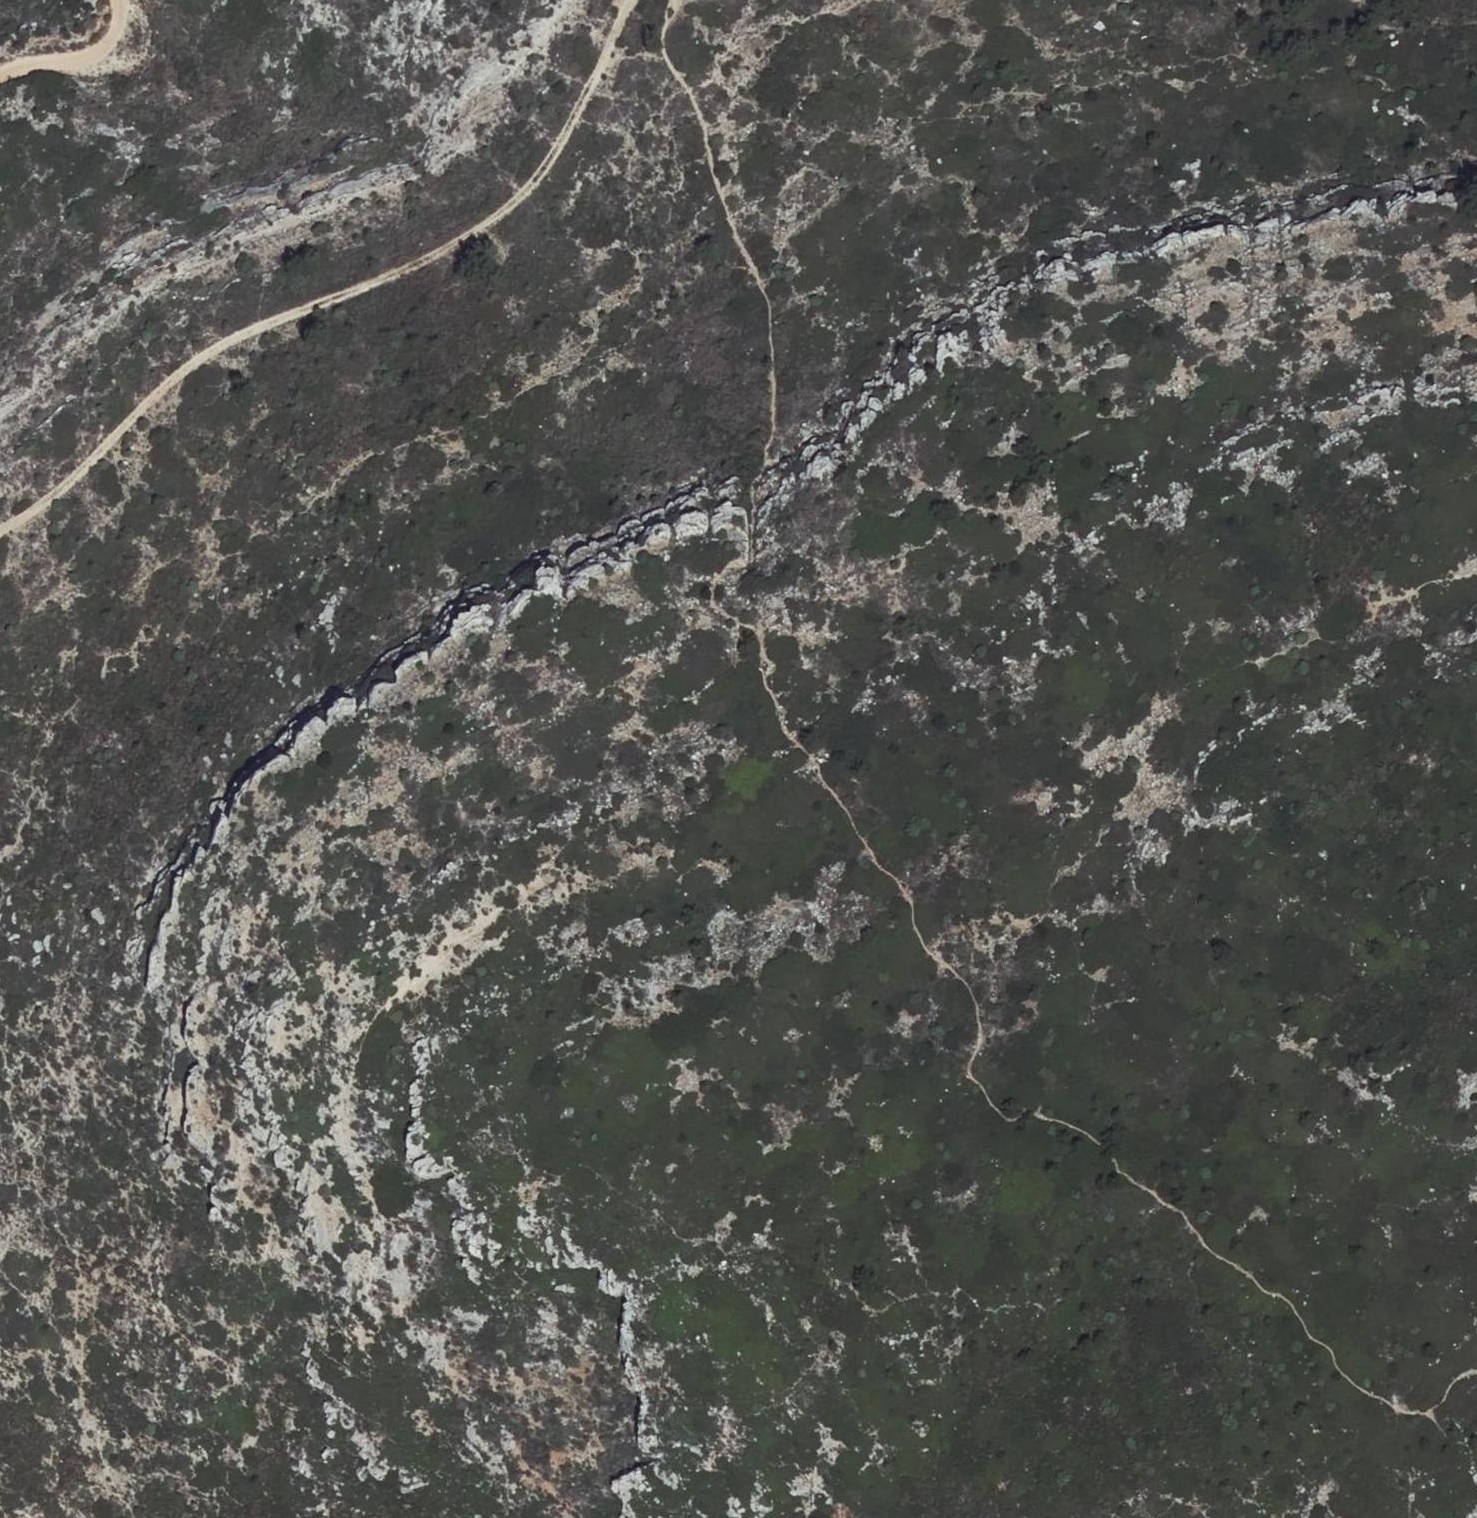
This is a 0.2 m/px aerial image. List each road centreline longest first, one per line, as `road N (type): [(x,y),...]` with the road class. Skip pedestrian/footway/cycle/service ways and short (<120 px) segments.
road 1 (track): [(0,531),(71,483),(142,406),(214,350),(411,267),(526,192),(559,145),(634,0)]
road 2 (track): [(0,73),(106,56),(126,33),(121,0)]

